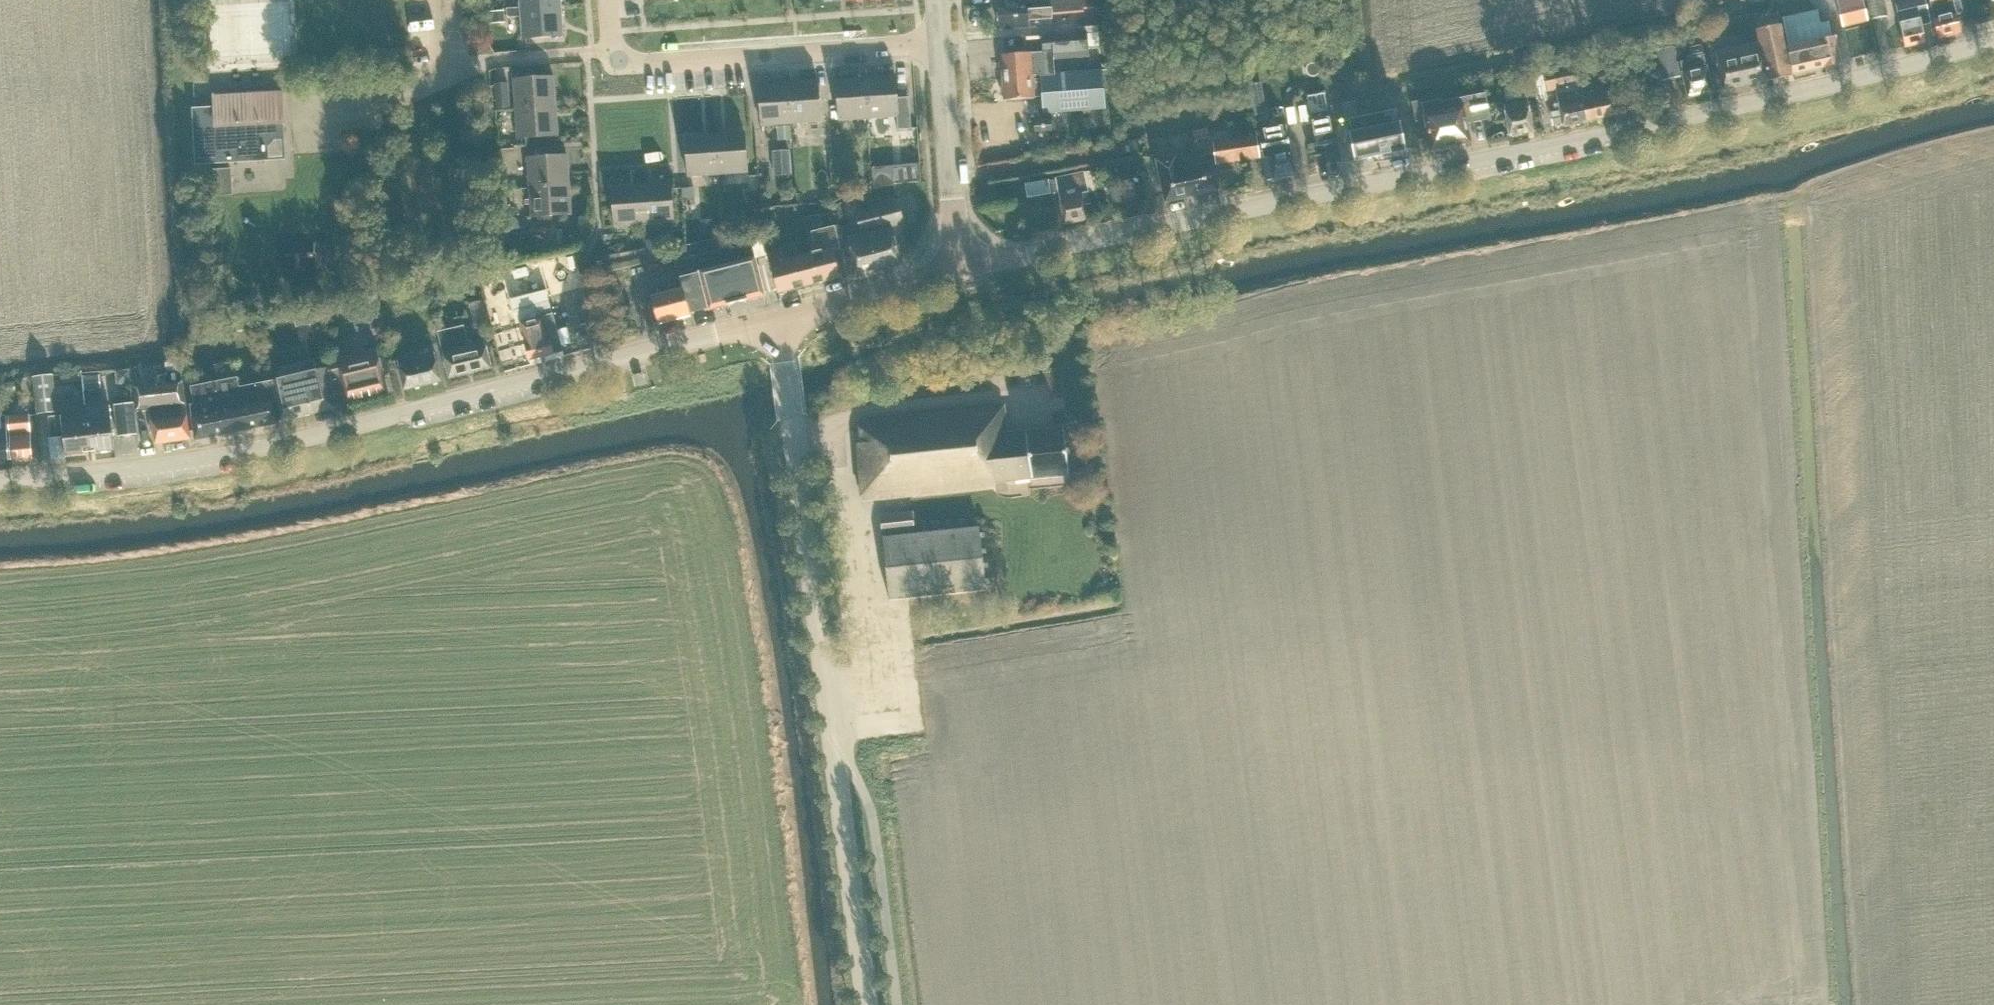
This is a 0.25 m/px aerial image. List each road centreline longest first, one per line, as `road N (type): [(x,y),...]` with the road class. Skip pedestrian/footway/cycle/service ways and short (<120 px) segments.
road 1 (tertiary): [(963,271),(1767,101),(1993,41)]
road 2 (tertiary): [(0,481),(271,446),(778,320)]
road 3 (tertiary): [(867,1004),(778,320)]
road 4 (residential): [(616,51),(631,63),(938,44)]
road 5 (residential): [(302,102),(400,98),(477,61),(616,51)]
road 6 (tertiary): [(963,271),(938,44)]
road 7 (tertiary): [(778,320),(963,271)]

